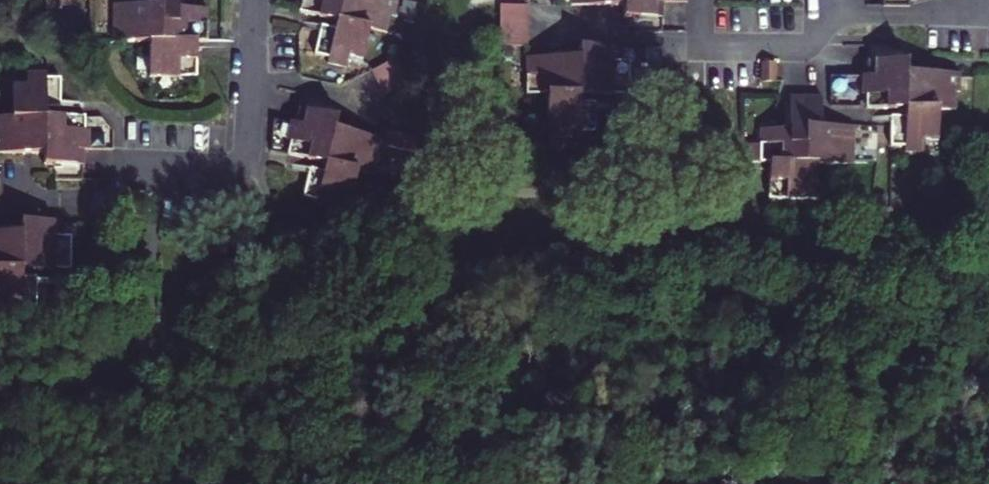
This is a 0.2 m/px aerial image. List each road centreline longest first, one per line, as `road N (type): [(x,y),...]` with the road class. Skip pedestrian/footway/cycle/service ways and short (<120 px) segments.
road 1 (residential): [(123,165),(243,161),(255,0)]
road 2 (residential): [(700,38),(699,47),(802,45),(824,34),(836,14)]
road 3 (residential): [(836,14),(988,17)]
road 4 (residential): [(700,38),(549,38)]

